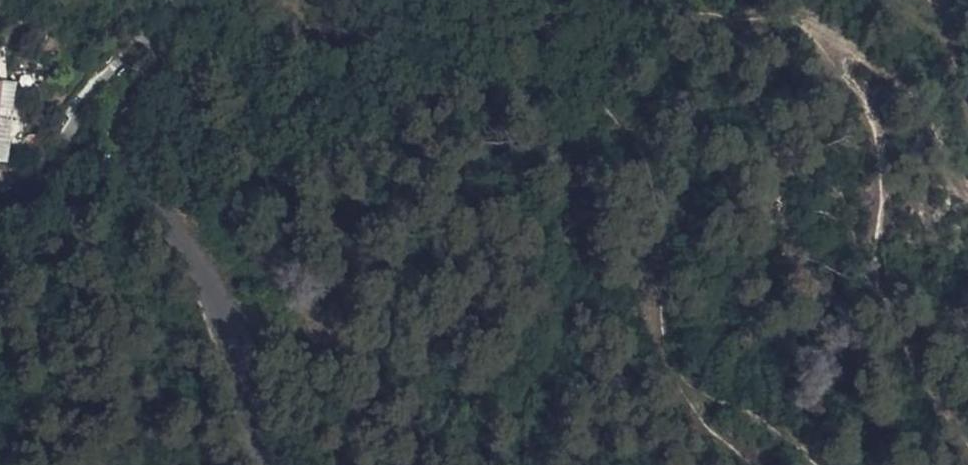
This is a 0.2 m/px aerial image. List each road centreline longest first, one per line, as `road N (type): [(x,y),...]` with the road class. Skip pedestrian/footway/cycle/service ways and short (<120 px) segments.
road 1 (unclassified): [(286,464),(253,371),(150,192),(136,127),(179,0)]

